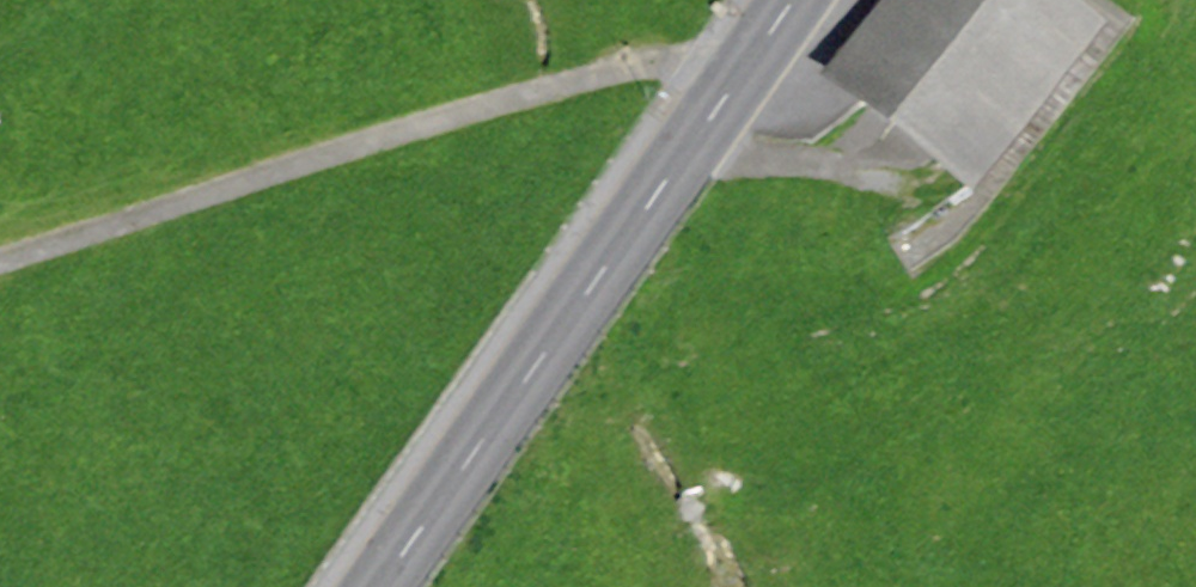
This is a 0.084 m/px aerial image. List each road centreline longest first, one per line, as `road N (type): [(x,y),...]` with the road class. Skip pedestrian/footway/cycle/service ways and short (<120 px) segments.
road 1 (track): [(0,266),(657,60),(741,70)]
road 2 (secondary): [(376,586),(790,0)]

